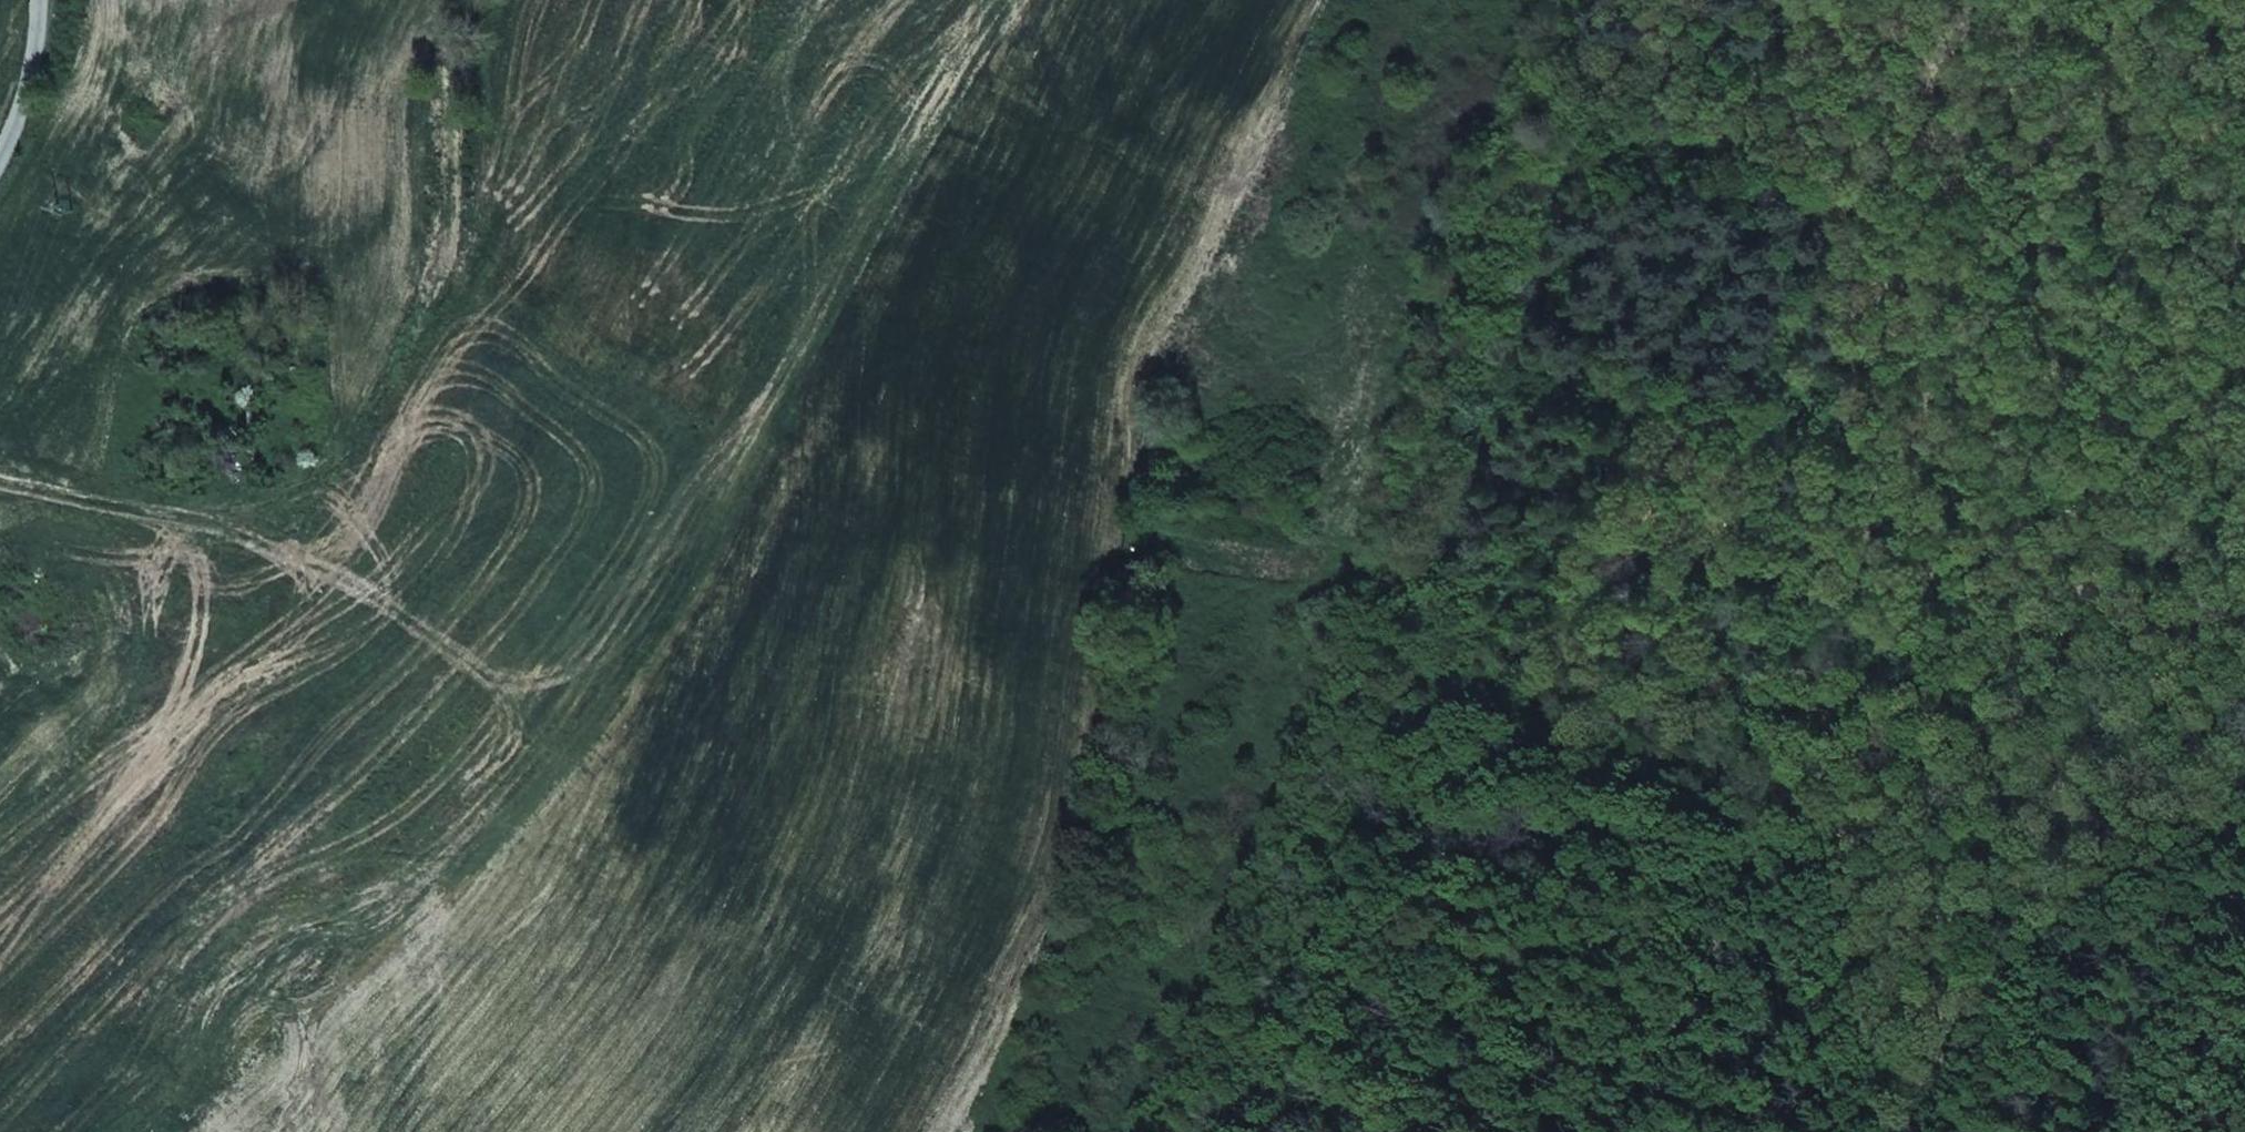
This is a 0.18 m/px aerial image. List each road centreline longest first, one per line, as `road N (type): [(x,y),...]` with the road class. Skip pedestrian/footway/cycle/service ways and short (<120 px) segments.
road 1 (track): [(2230,1131),(2215,981),(2225,918),(2244,864)]
road 2 (unclassified): [(0,142),(26,91),(28,0)]

